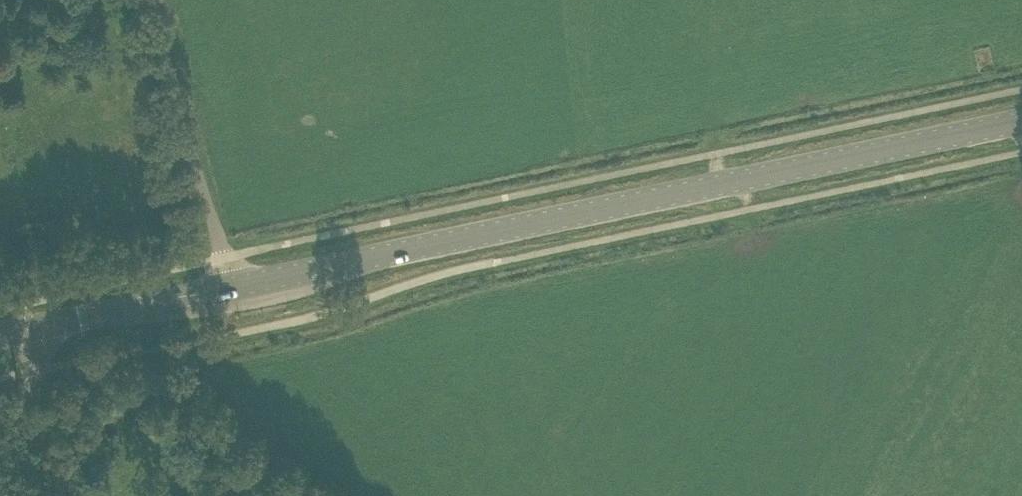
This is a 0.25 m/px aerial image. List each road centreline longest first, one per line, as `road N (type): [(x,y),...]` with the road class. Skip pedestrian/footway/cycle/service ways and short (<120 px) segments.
road 1 (tertiary): [(233,286),(1021,118)]
road 2 (unclassified): [(233,286),(151,0)]
road 3 (tertiary): [(34,330),(233,286)]
road 4 (unclassified): [(2,495),(41,373),(34,330)]

